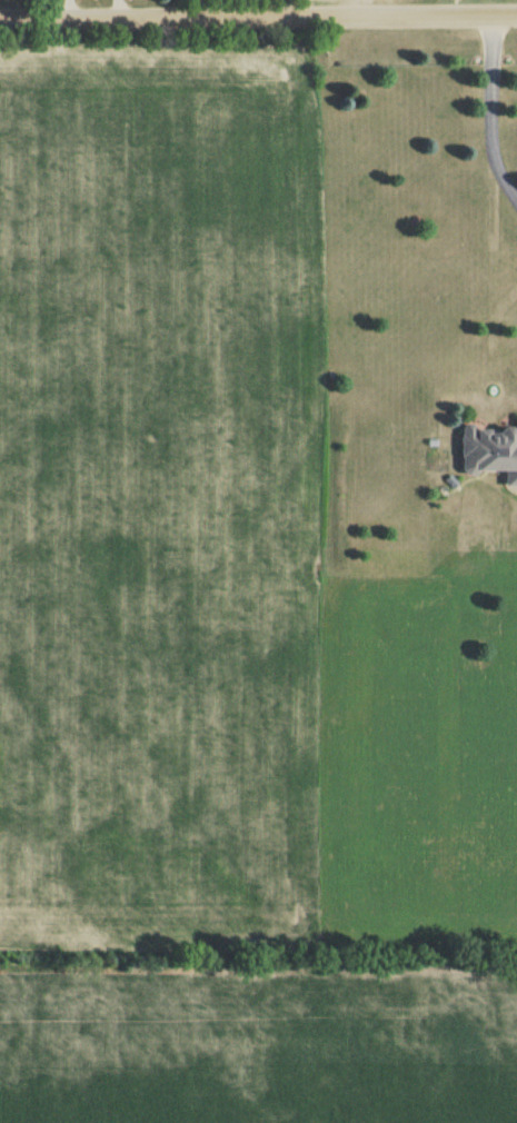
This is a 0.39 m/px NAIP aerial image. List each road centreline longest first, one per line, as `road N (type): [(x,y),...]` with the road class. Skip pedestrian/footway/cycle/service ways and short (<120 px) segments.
road 1 (residential): [(0,20),(516,18)]

